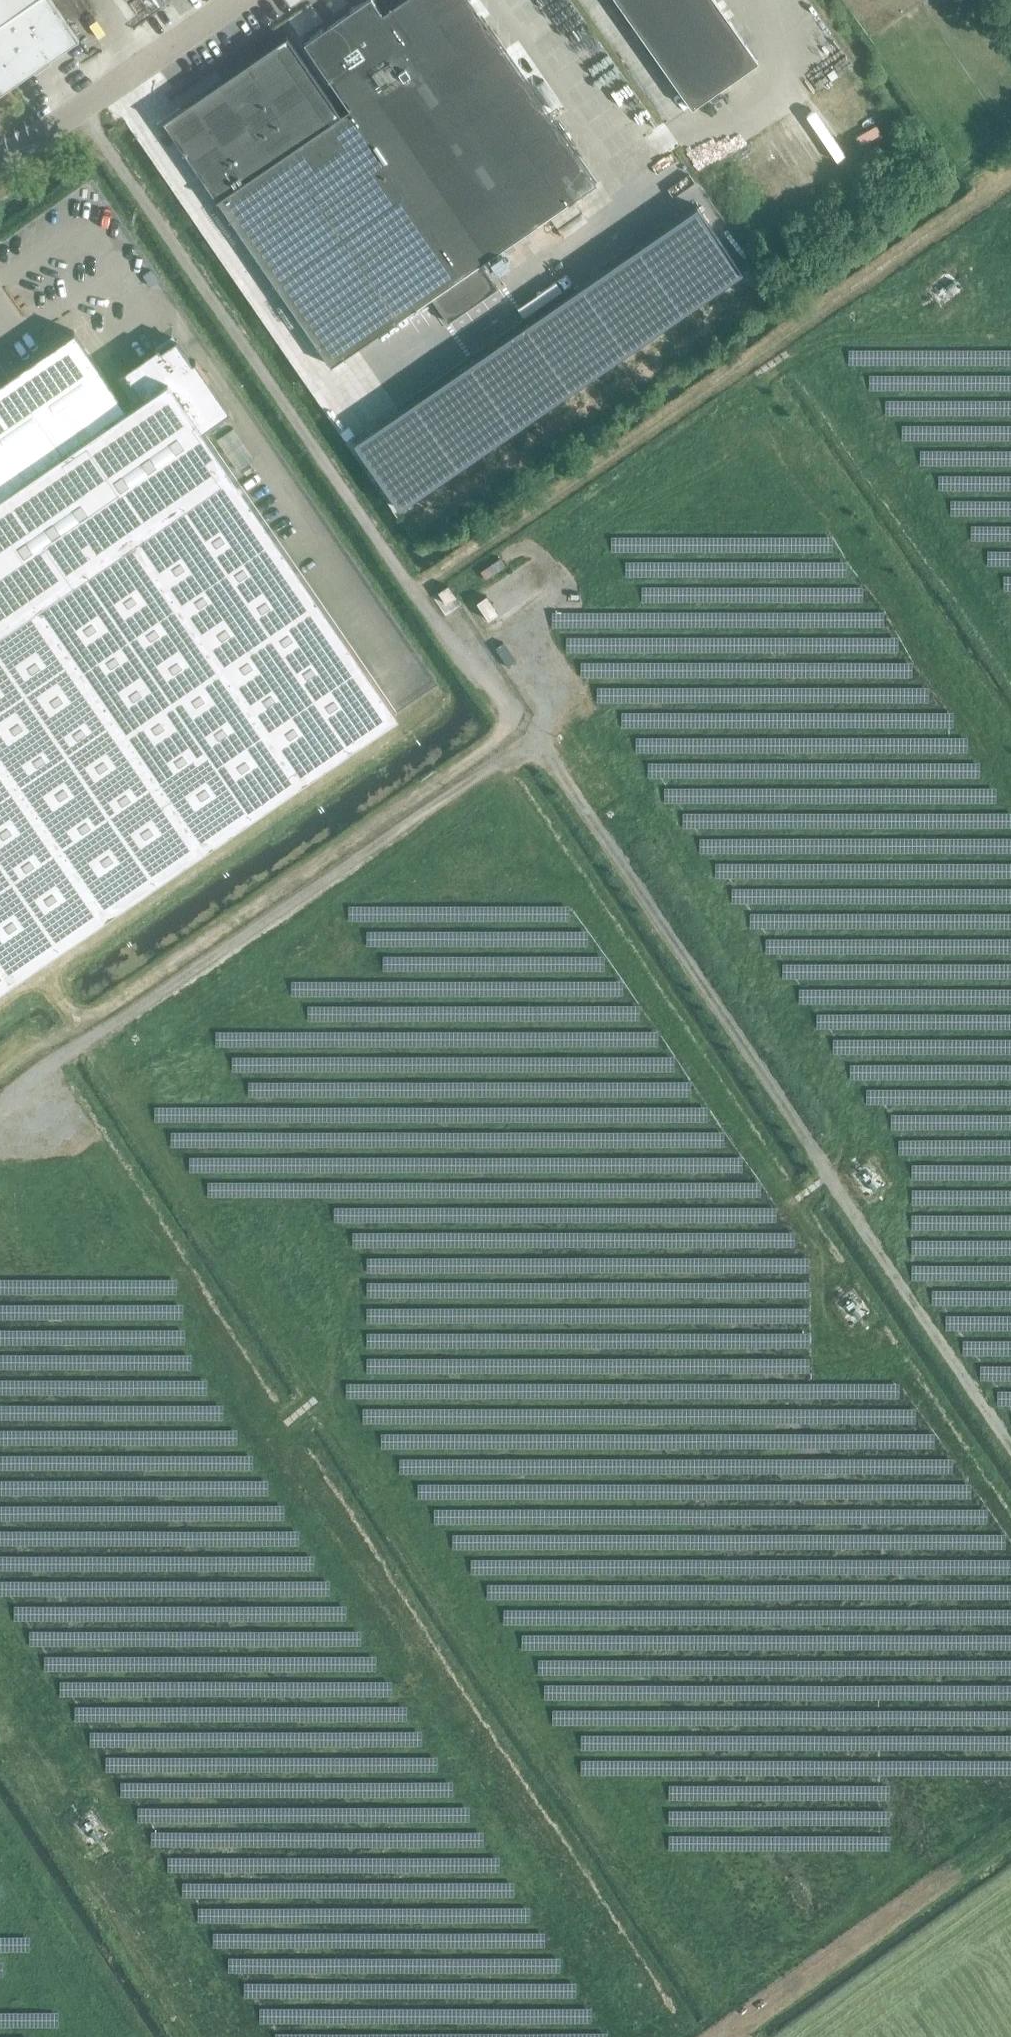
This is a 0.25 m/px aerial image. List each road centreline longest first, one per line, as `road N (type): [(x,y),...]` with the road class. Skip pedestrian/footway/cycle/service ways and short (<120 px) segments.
road 1 (unclassified): [(0,158),(234,0)]

